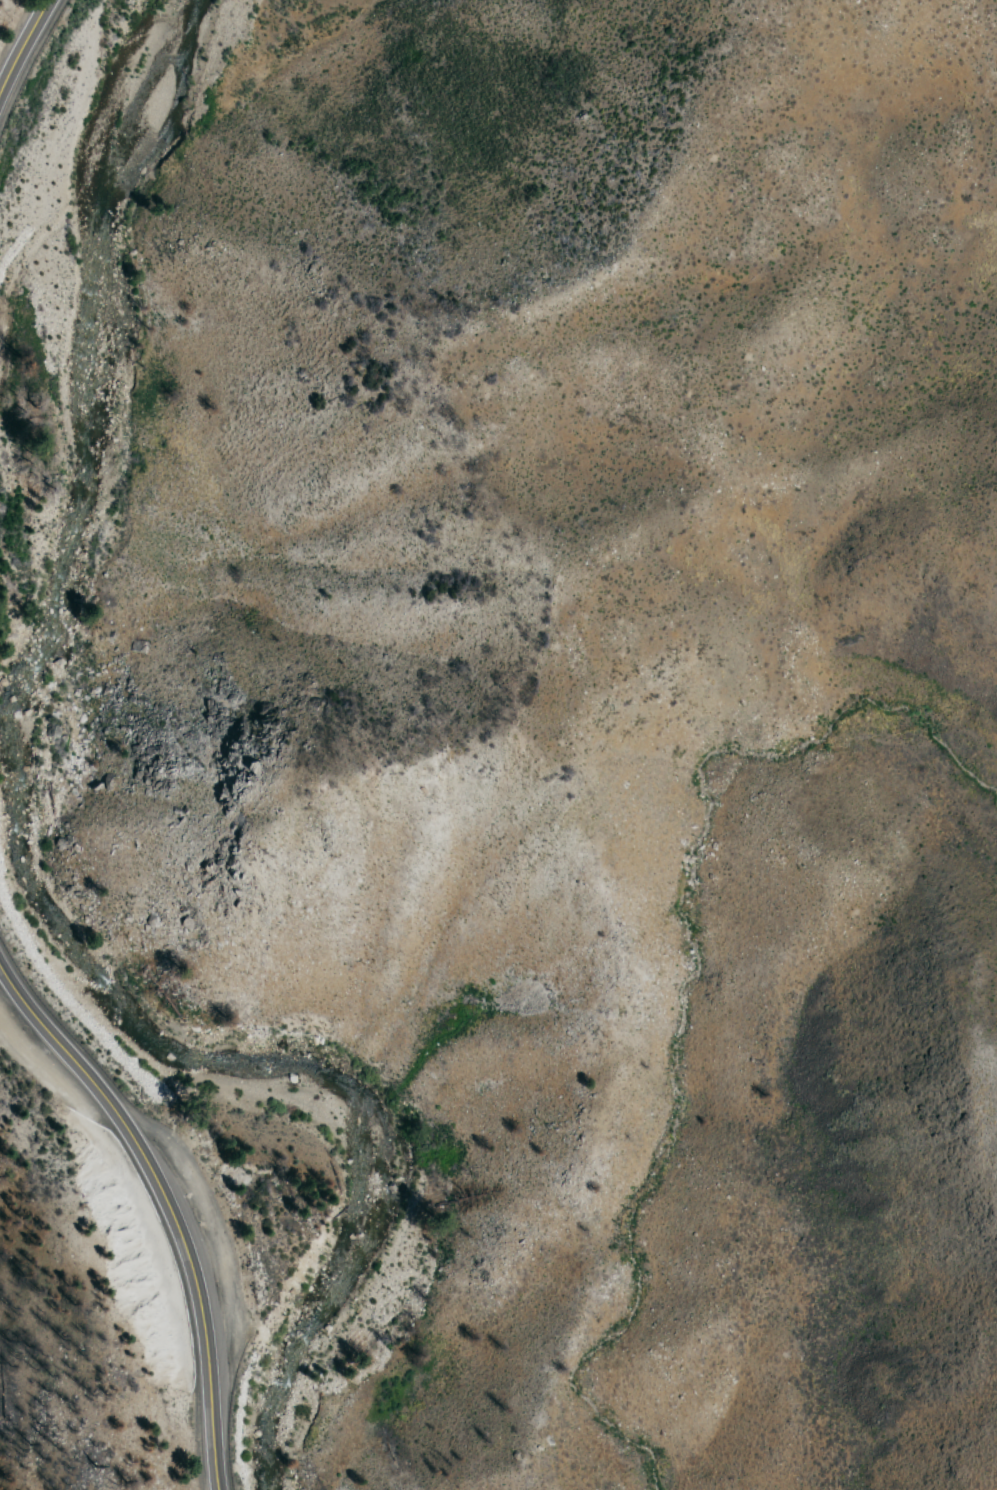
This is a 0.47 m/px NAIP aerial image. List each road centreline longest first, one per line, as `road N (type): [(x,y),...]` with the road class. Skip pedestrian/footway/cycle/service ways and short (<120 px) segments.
road 1 (trunk): [(214,1489),(202,1331),(164,1199),(102,1101),(0,975)]

